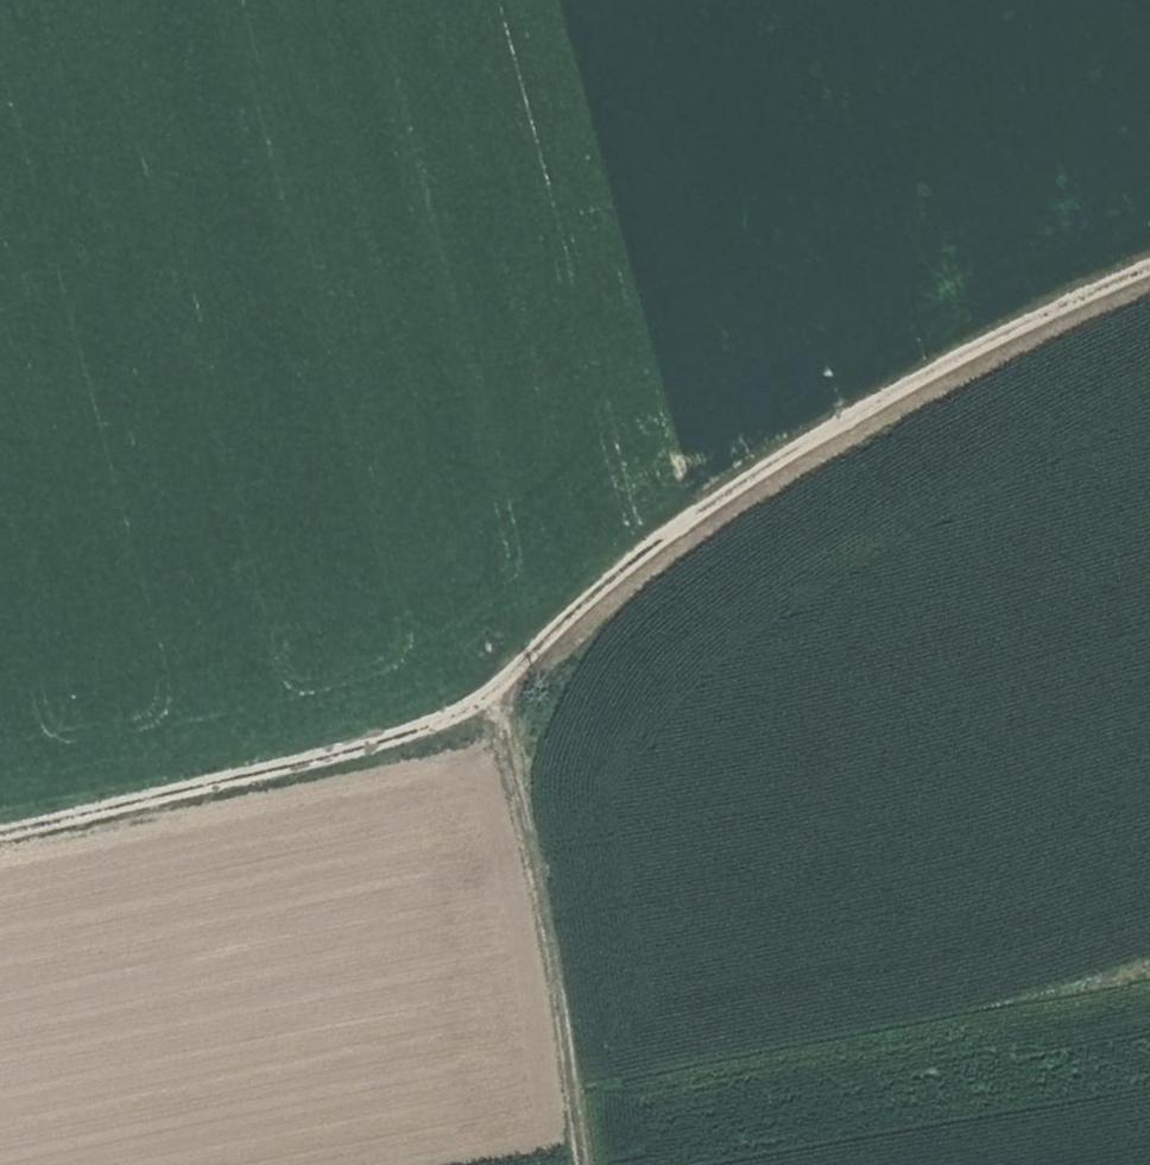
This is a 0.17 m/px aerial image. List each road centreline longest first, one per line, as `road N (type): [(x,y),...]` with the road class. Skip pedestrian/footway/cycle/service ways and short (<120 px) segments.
road 1 (track): [(0,831),(397,743),(488,701),(740,491),(1149,270)]
road 2 (track): [(488,701),(550,934),(578,1164)]

